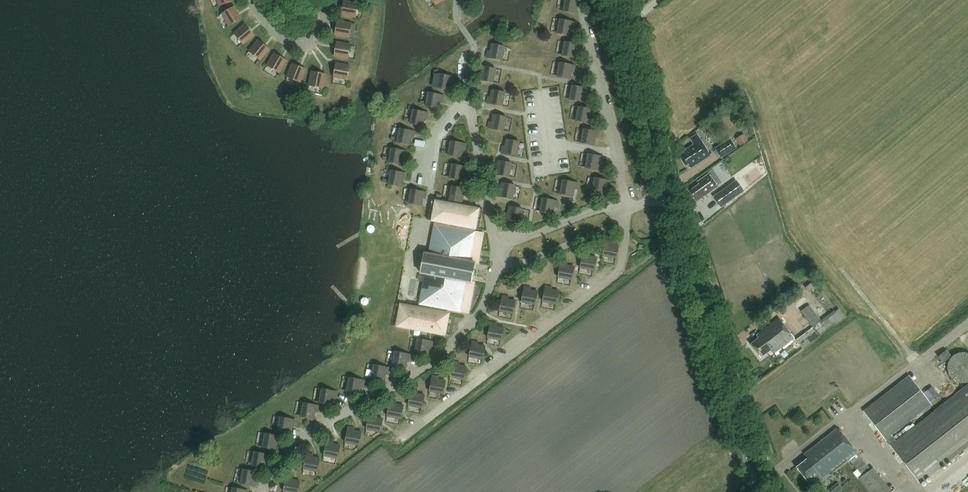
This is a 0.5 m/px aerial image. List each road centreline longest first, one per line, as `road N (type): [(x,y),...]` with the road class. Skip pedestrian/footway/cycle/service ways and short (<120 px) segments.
road 1 (secondary): [(761,491),(678,236),(616,0)]
road 2 (track): [(841,268),(919,362),(967,322)]

